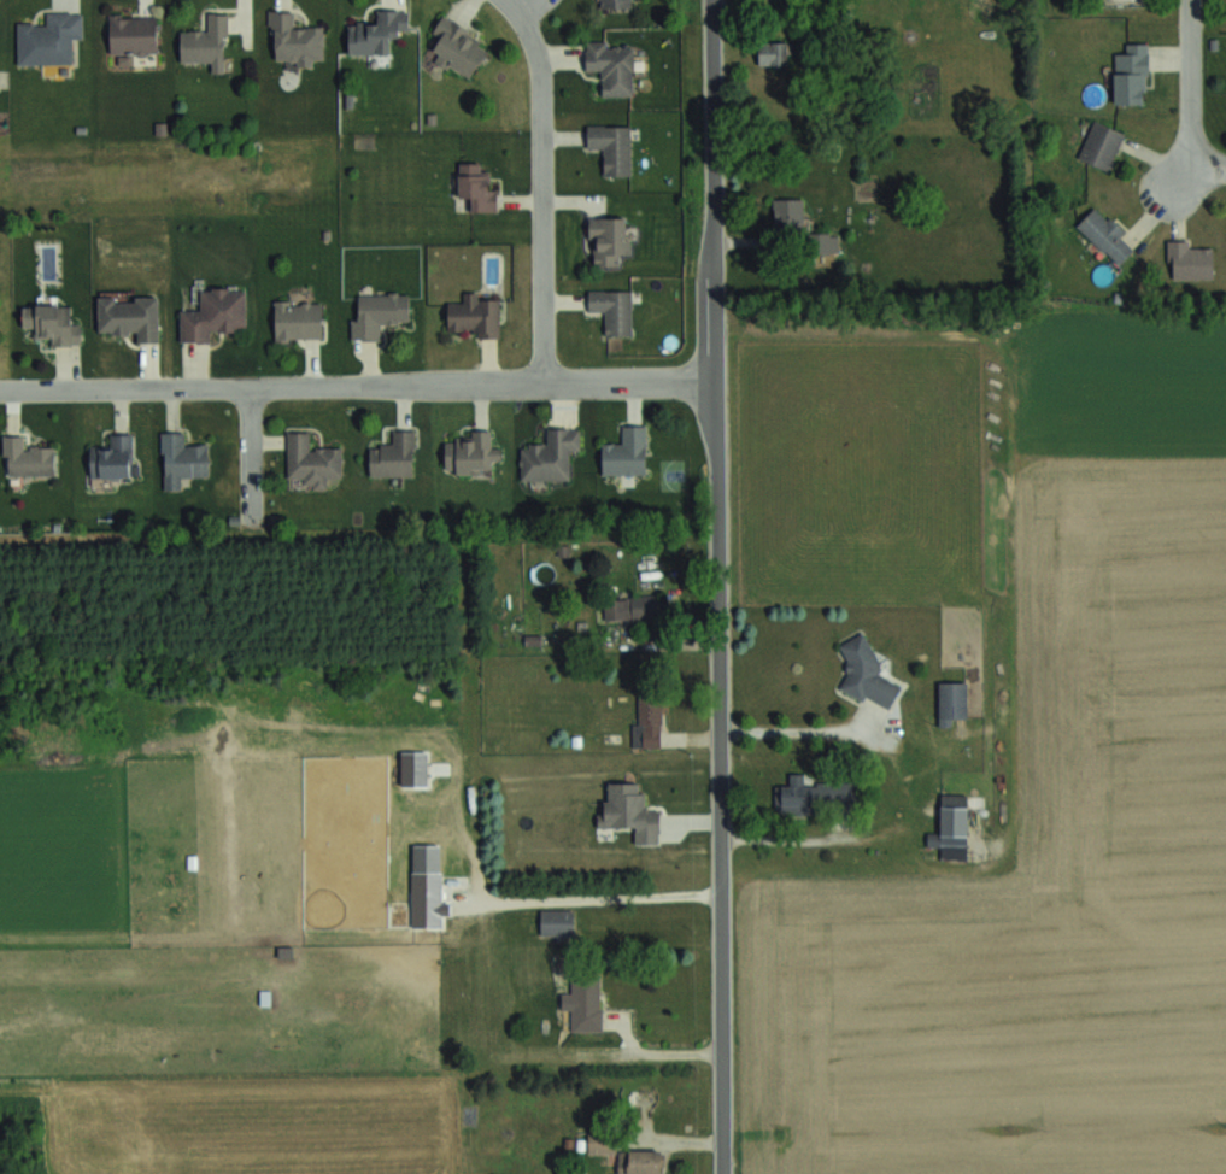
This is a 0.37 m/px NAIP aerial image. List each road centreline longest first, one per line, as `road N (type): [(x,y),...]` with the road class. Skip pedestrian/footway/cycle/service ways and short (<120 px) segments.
road 1 (residential): [(724,1173),(711,0)]
road 2 (residential): [(714,378),(0,388)]
road 3 (residential): [(544,382),(540,78),(526,24),(508,0)]
road 4 (residential): [(1198,0),(1195,171)]
road 5 (residential): [(251,385),(252,523)]

